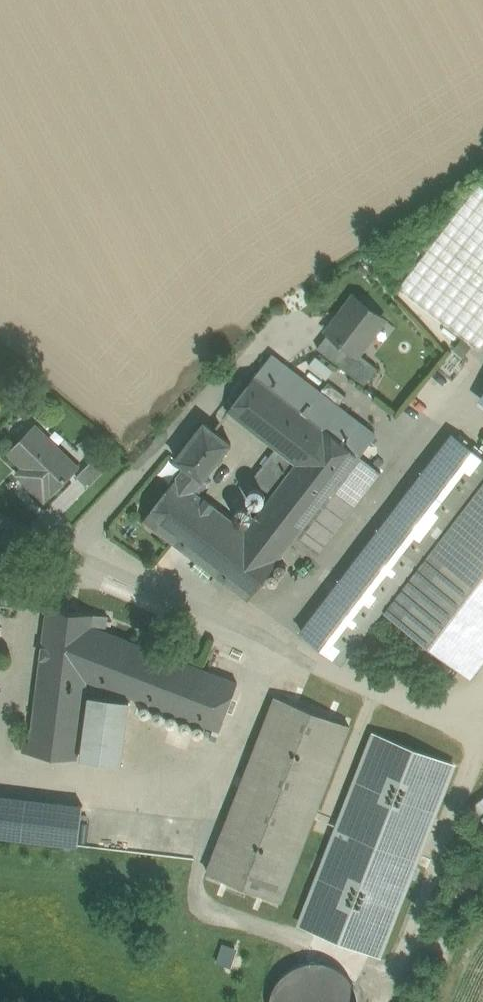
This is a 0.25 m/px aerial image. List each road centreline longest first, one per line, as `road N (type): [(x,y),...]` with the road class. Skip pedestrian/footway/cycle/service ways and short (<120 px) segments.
road 1 (track): [(482,685),(418,720),(272,633),(0,517)]
road 2 (track): [(272,633),(437,414),(456,411),(482,430)]
road 3 (track): [(73,550),(249,356),(285,333)]

